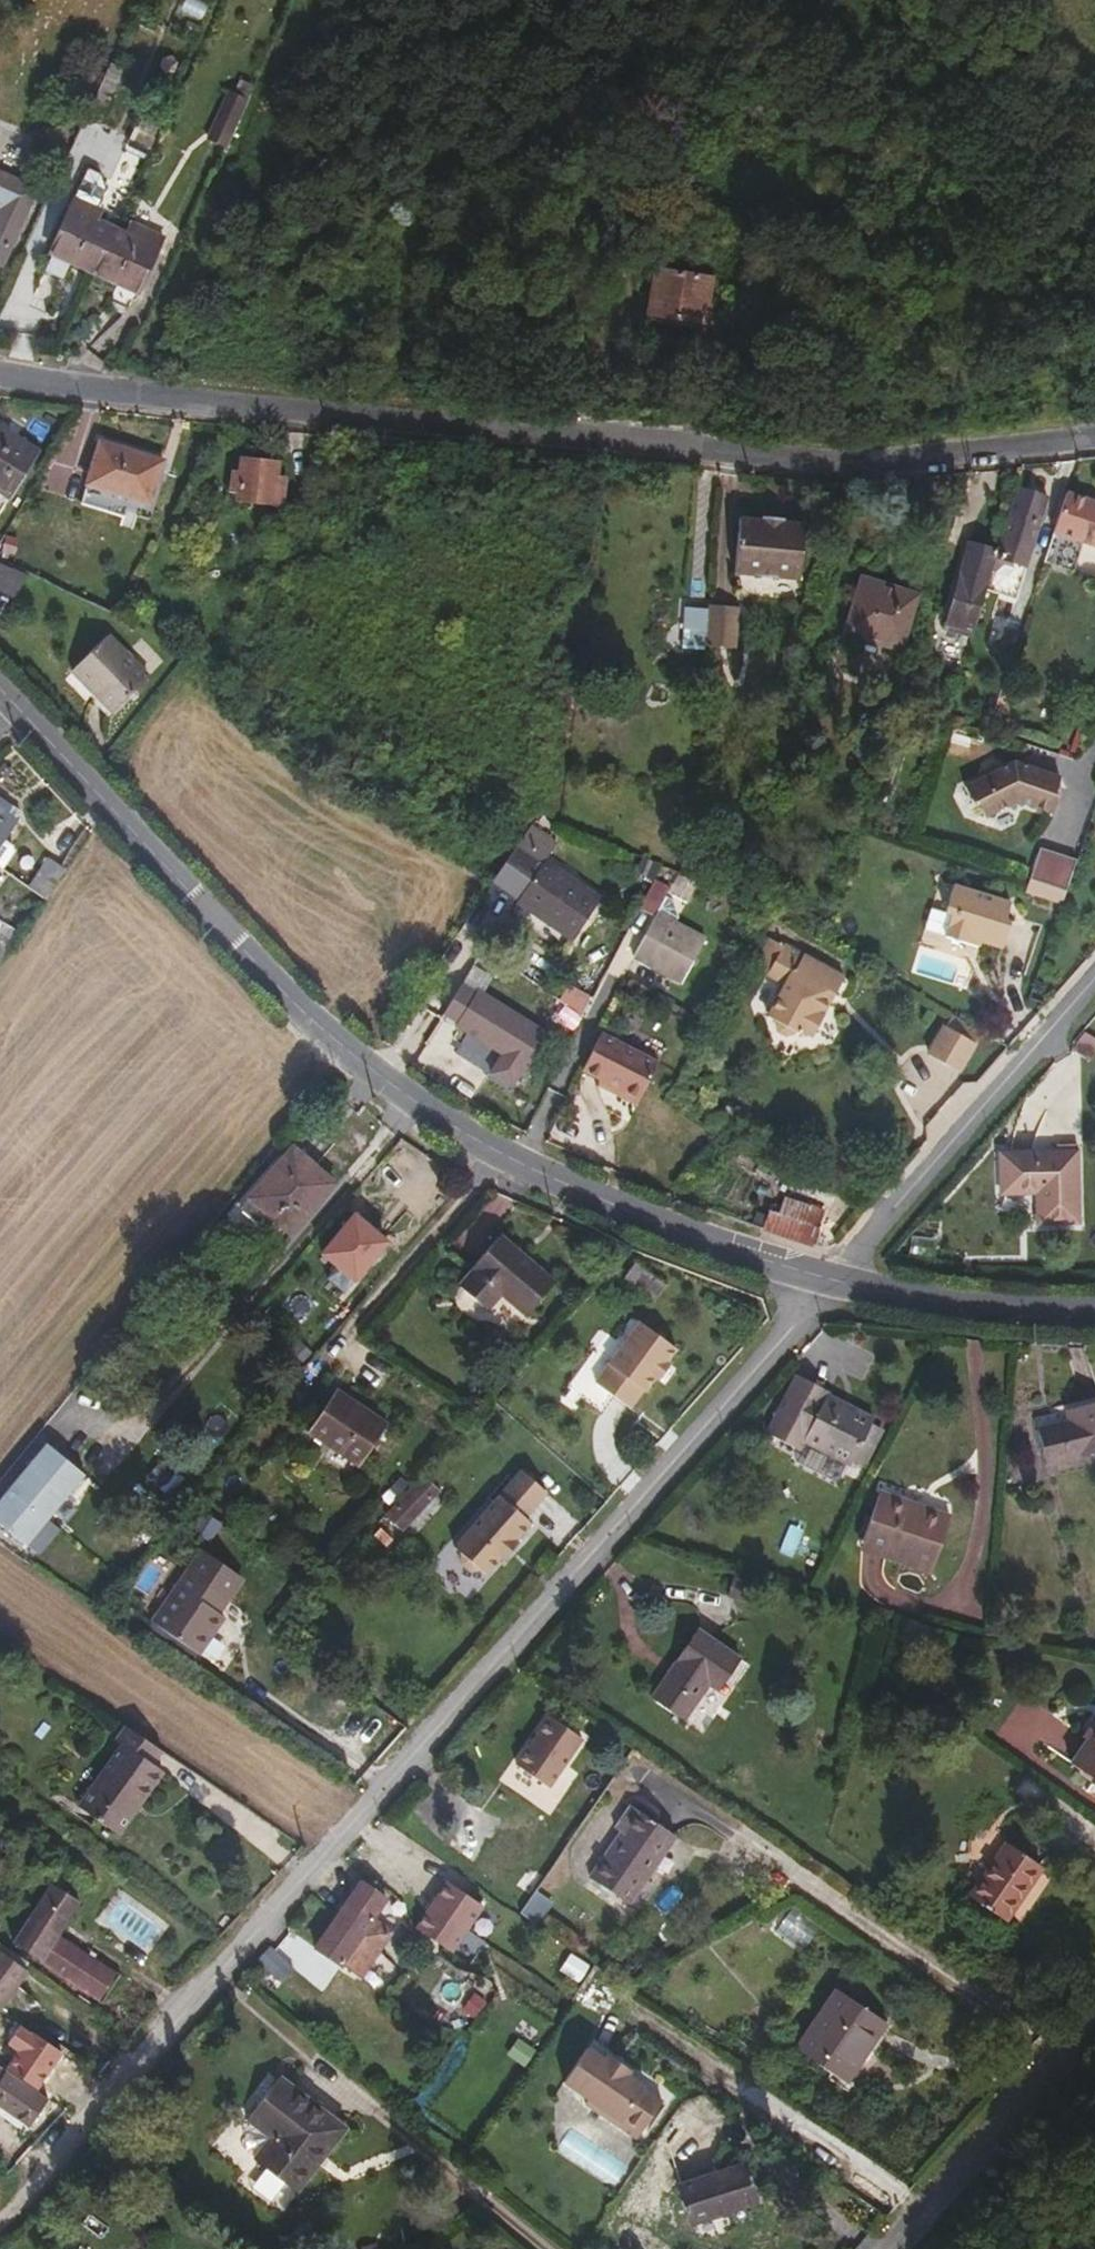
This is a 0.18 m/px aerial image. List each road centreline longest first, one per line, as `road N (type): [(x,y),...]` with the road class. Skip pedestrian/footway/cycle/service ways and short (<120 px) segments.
road 1 (residential): [(14,2187),(837,1281)]
road 2 (residential): [(0,369),(82,387),(974,453),(1094,445)]
road 3 (tertiary): [(837,1281),(608,1202),(489,1147),(393,1086),(309,1017),(0,687)]
road 4 (residential): [(837,1281),(1094,980)]
road 5 (track): [(489,1147),(250,1444)]
road 6 (residential): [(1094,2017),(886,2248)]
road 7 (tertiary): [(1094,1310),(988,1308),(837,1281)]

